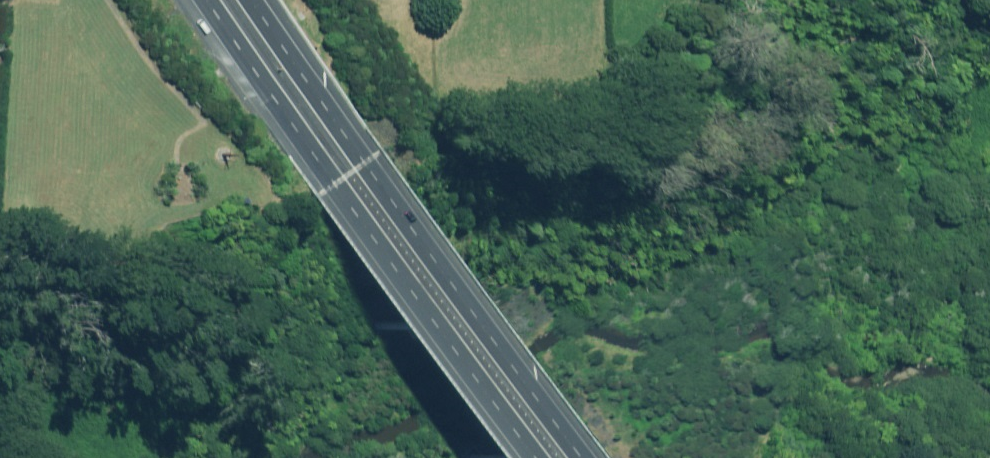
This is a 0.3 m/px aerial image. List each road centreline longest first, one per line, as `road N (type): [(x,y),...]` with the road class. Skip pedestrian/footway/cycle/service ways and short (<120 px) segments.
road 1 (motorway): [(543,457),(221,0)]
road 2 (motorway): [(267,0),(589,457)]

